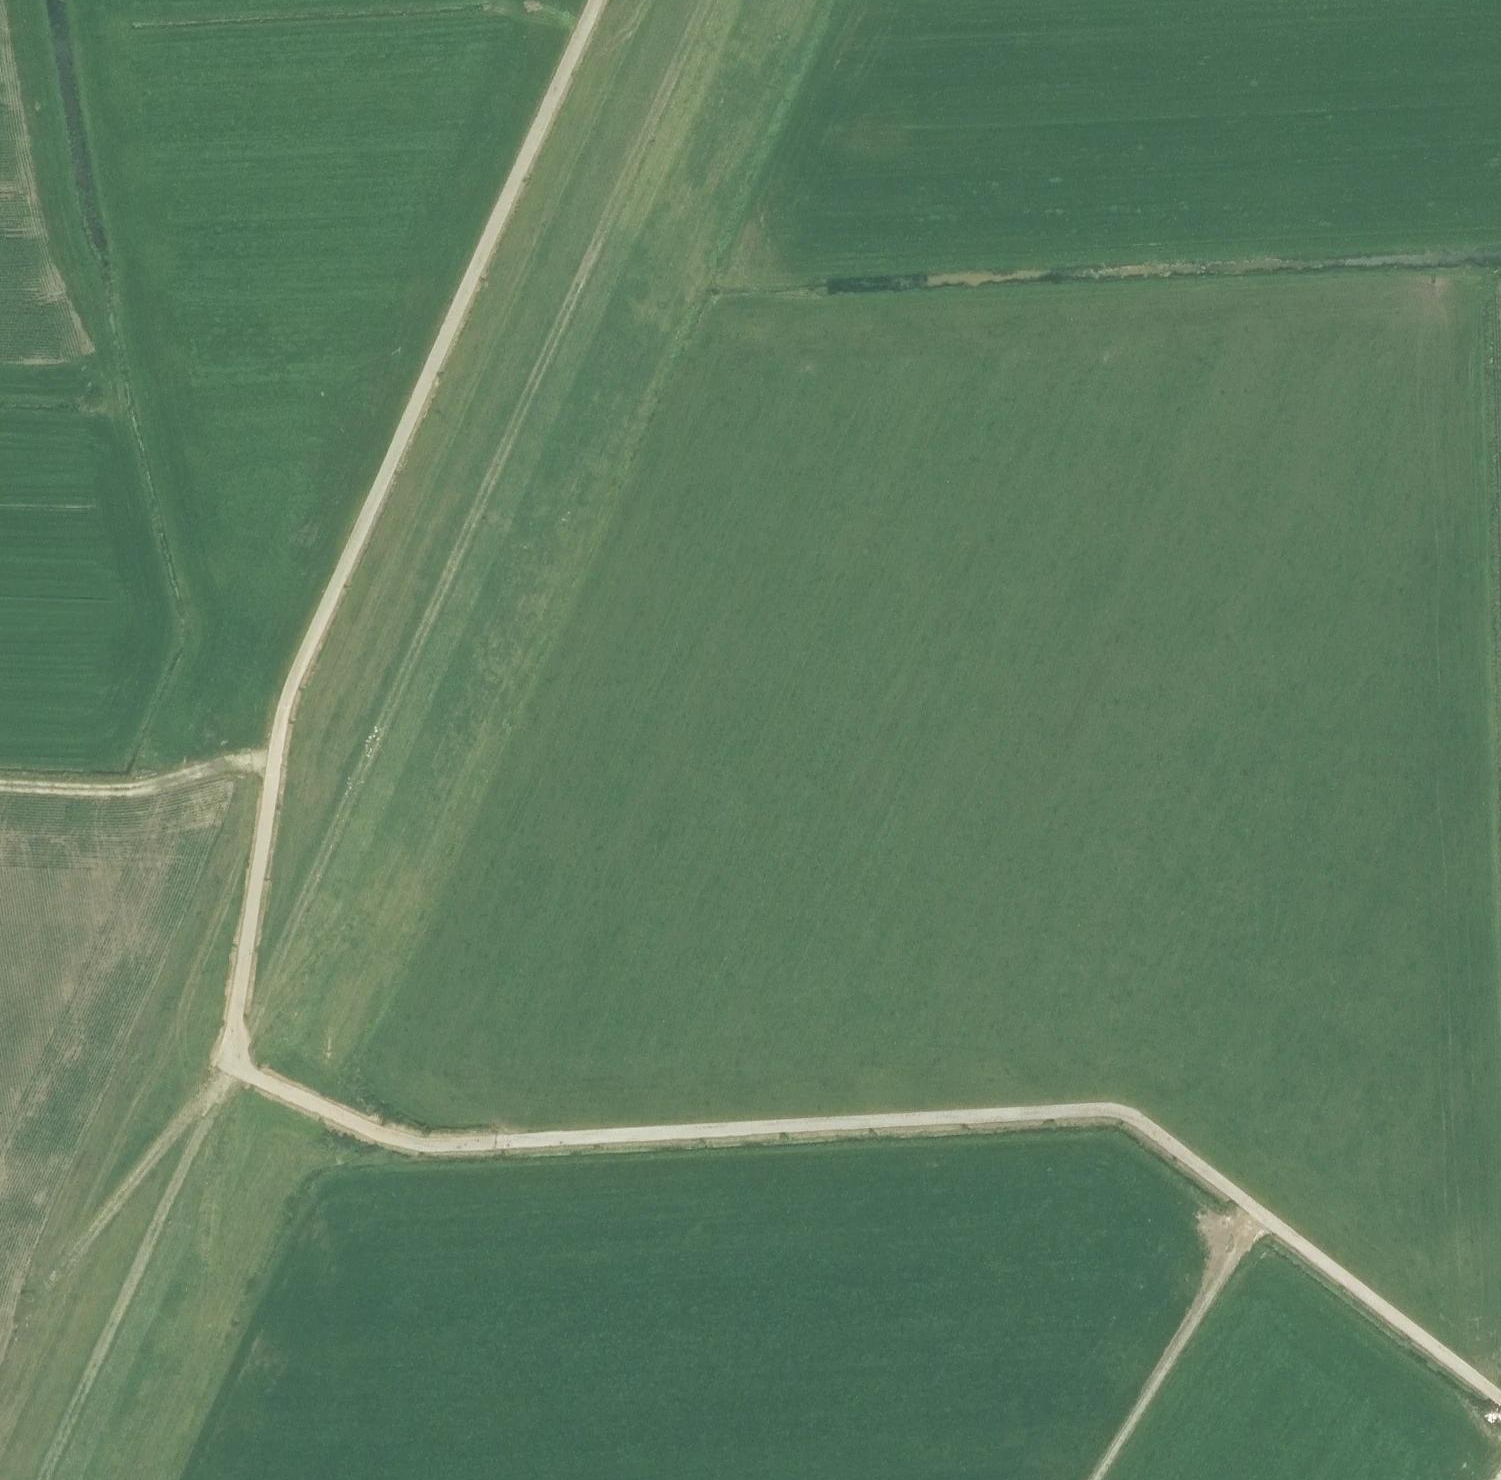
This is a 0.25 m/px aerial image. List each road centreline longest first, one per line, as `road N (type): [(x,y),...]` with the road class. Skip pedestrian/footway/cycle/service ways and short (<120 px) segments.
road 1 (track): [(1500,1397),(1147,1123),(1119,1111),(434,1147),(361,1124),(233,1059),(290,691),(596,0)]
road 2 (track): [(233,1059),(35,1305)]

